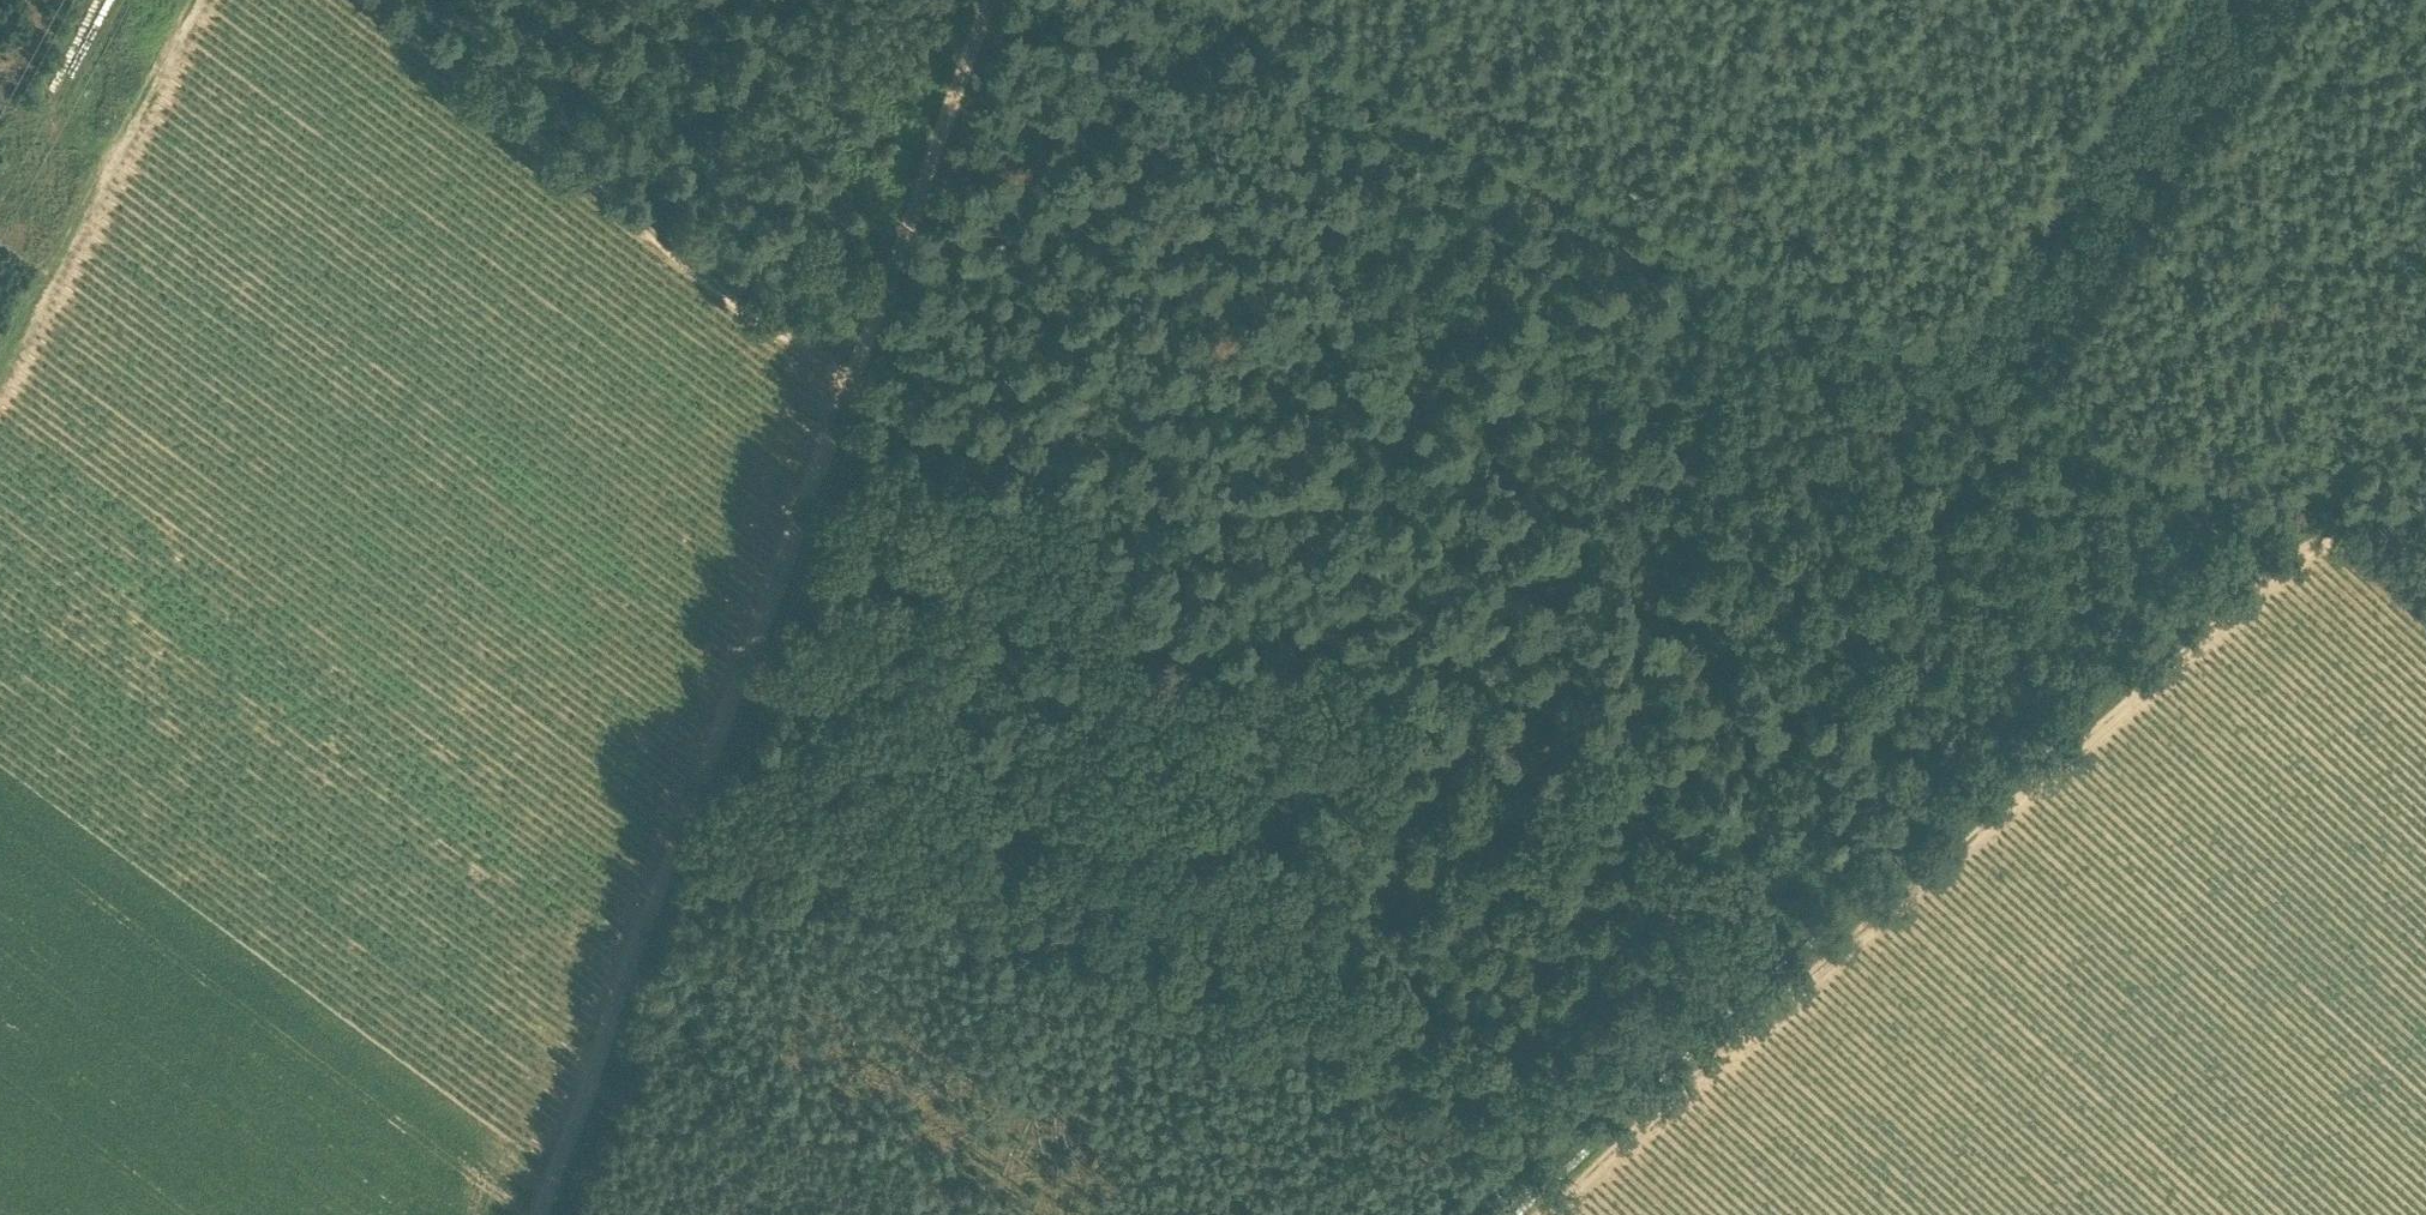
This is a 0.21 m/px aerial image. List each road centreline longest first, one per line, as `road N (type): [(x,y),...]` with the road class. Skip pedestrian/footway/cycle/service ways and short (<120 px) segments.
road 1 (track): [(988,0),(538,1214)]
road 2 (track): [(2425,611),(2357,544),(2310,554),(1549,1214)]
road 3 (track): [(852,379),(727,292),(370,0)]
road 4 (track): [(200,0),(0,393)]

